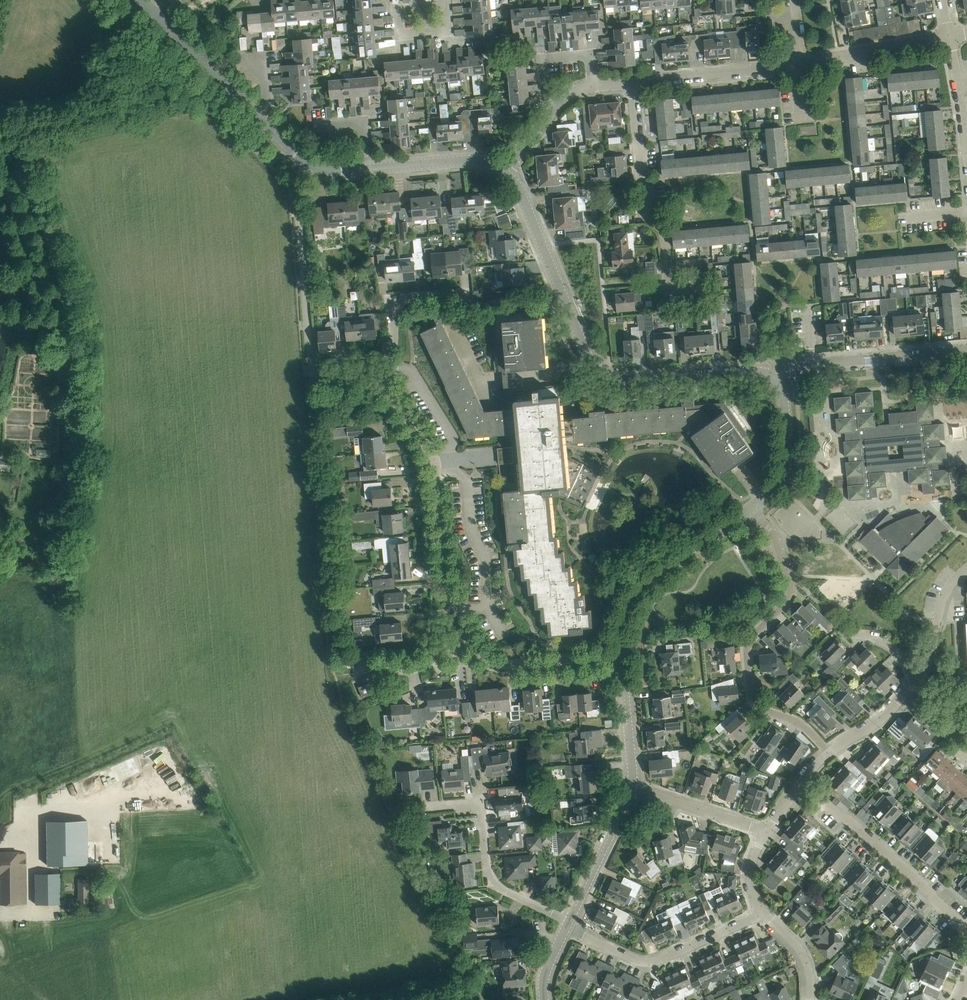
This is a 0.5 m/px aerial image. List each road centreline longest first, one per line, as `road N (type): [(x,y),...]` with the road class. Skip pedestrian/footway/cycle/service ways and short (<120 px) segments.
road 1 (residential): [(774,378),(764,372),(631,382),(607,373),(589,356),(522,196),(504,172)]
road 2 (residential): [(829,752),(801,724),(758,707),(750,692),(748,643),(791,590),(753,506)]
road 3 (residential): [(388,392),(315,376),(297,191),(307,163)]
road 4 (residential): [(473,644),(449,587),(435,463),(388,392)]
road 5 (residential): [(715,286),(671,288),(664,229),(645,213),(632,82)]
road 6 (residential): [(569,921),(490,880),(481,802),(426,807)]
road 7 (residential): [(966,929),(800,782)]
road 8 (residential): [(567,927),(651,962),(763,911)]
road 9 (residential): [(622,653),(622,615),(644,580),(753,506)]
road 10 (residential): [(774,378),(786,369),(966,352)]
road 11 (residential): [(632,82),(802,64)]
road 12 (residential): [(388,392),(392,301),(459,294)]
road 13 (residential): [(622,653),(507,664),(489,661),(473,644)]
road 14 (residential): [(802,64),(949,37)]
road 15 (residential): [(569,921),(632,787)]
road 16 (residential): [(767,832),(632,787)]
road 17 (residential): [(753,506),(773,489),(787,452),(784,399),(774,378)]
road 18 (residential): [(504,172),(465,160),(368,169)]
road 19 (residential): [(256,114),(158,17)]
road 20 (residential): [(632,787),(622,653)]
road 21 (residential): [(473,644),(418,669),(376,663),(352,673)]
road 22 (residential): [(966,568),(946,591),(913,682)]
road 23 (residential): [(504,172),(560,101),(593,85)]
road 24 (residential): [(444,3),(396,8),(398,35),(448,30)]

